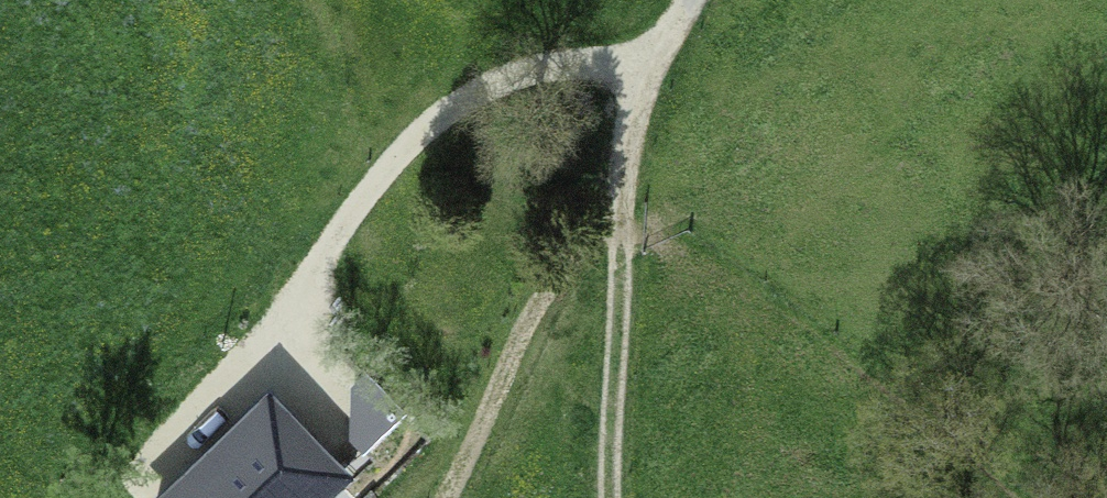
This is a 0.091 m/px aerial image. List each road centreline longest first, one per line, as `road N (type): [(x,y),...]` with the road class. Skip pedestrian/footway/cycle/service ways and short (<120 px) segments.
road 1 (track): [(643,86),(572,66),(491,87),(383,172),(265,338)]
road 2 (track): [(594,226),(435,497)]
road 3 (track): [(594,226),(608,497)]
road 4 (track): [(681,0),(594,226)]

